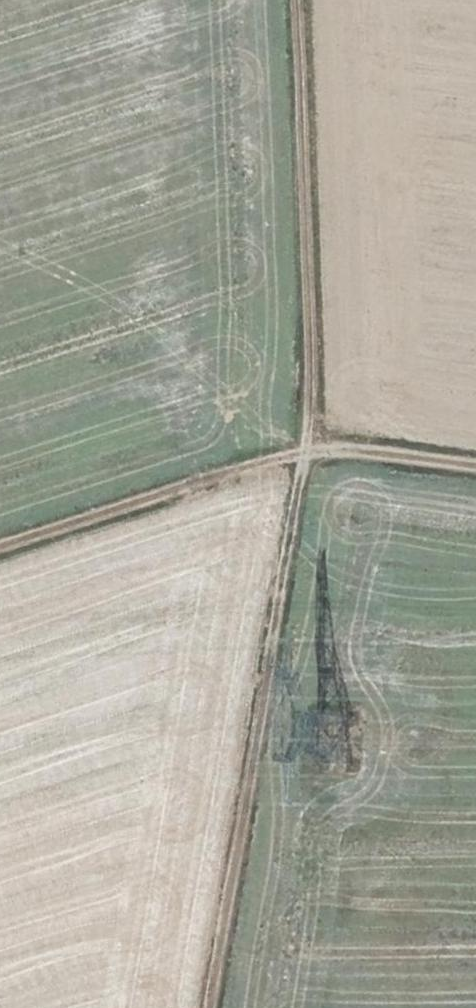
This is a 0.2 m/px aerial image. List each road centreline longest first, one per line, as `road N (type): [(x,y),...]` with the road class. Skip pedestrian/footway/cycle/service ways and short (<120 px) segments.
road 1 (track): [(205,1007),(307,455),(288,0)]
road 2 (track): [(0,545),(227,471),(307,455),(353,452),(475,469)]

